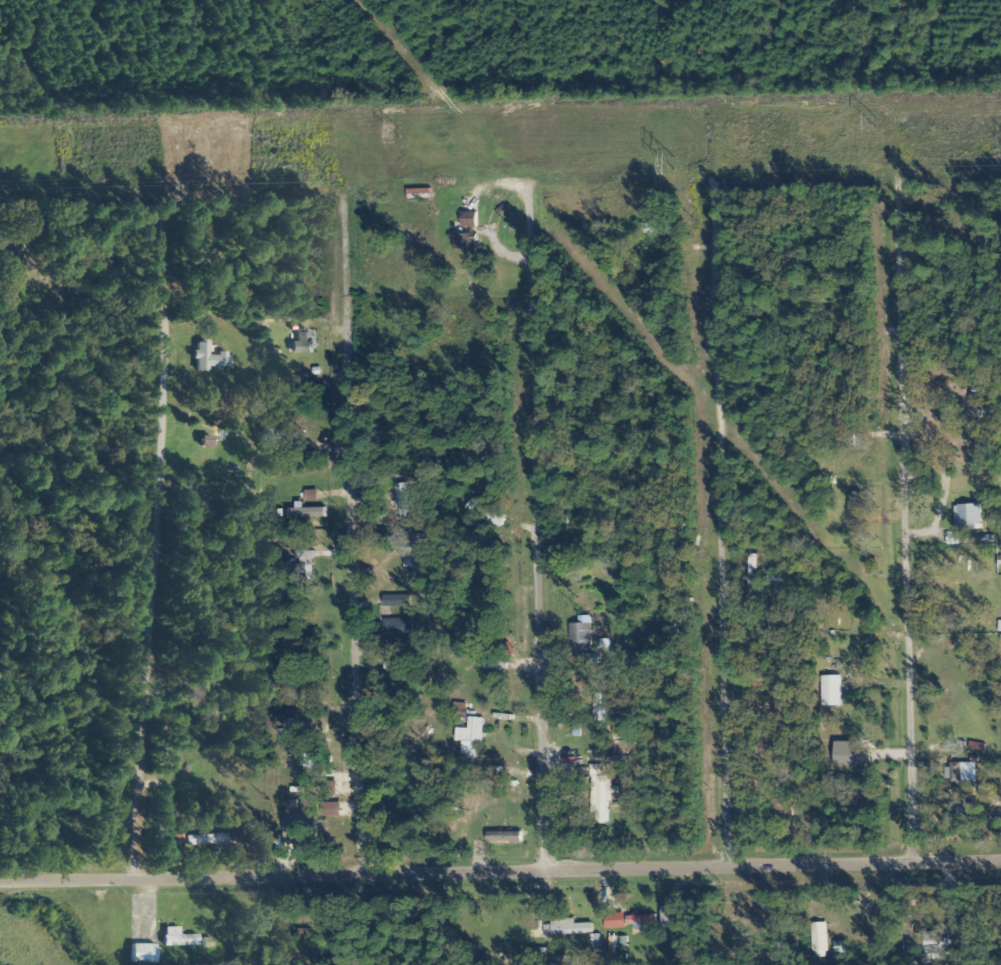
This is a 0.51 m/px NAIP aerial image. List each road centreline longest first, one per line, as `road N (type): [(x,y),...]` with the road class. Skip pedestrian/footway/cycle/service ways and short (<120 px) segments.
road 1 (residential): [(1000,847),(888,841),(532,856),(0,856)]
road 2 (residential): [(710,846),(695,220)]
road 3 (residential): [(532,856),(522,232)]
road 4 (residential): [(344,856),(349,235)]
road 5 (residential): [(131,851),(175,235)]
road 6 (residential): [(888,841),(893,225)]

